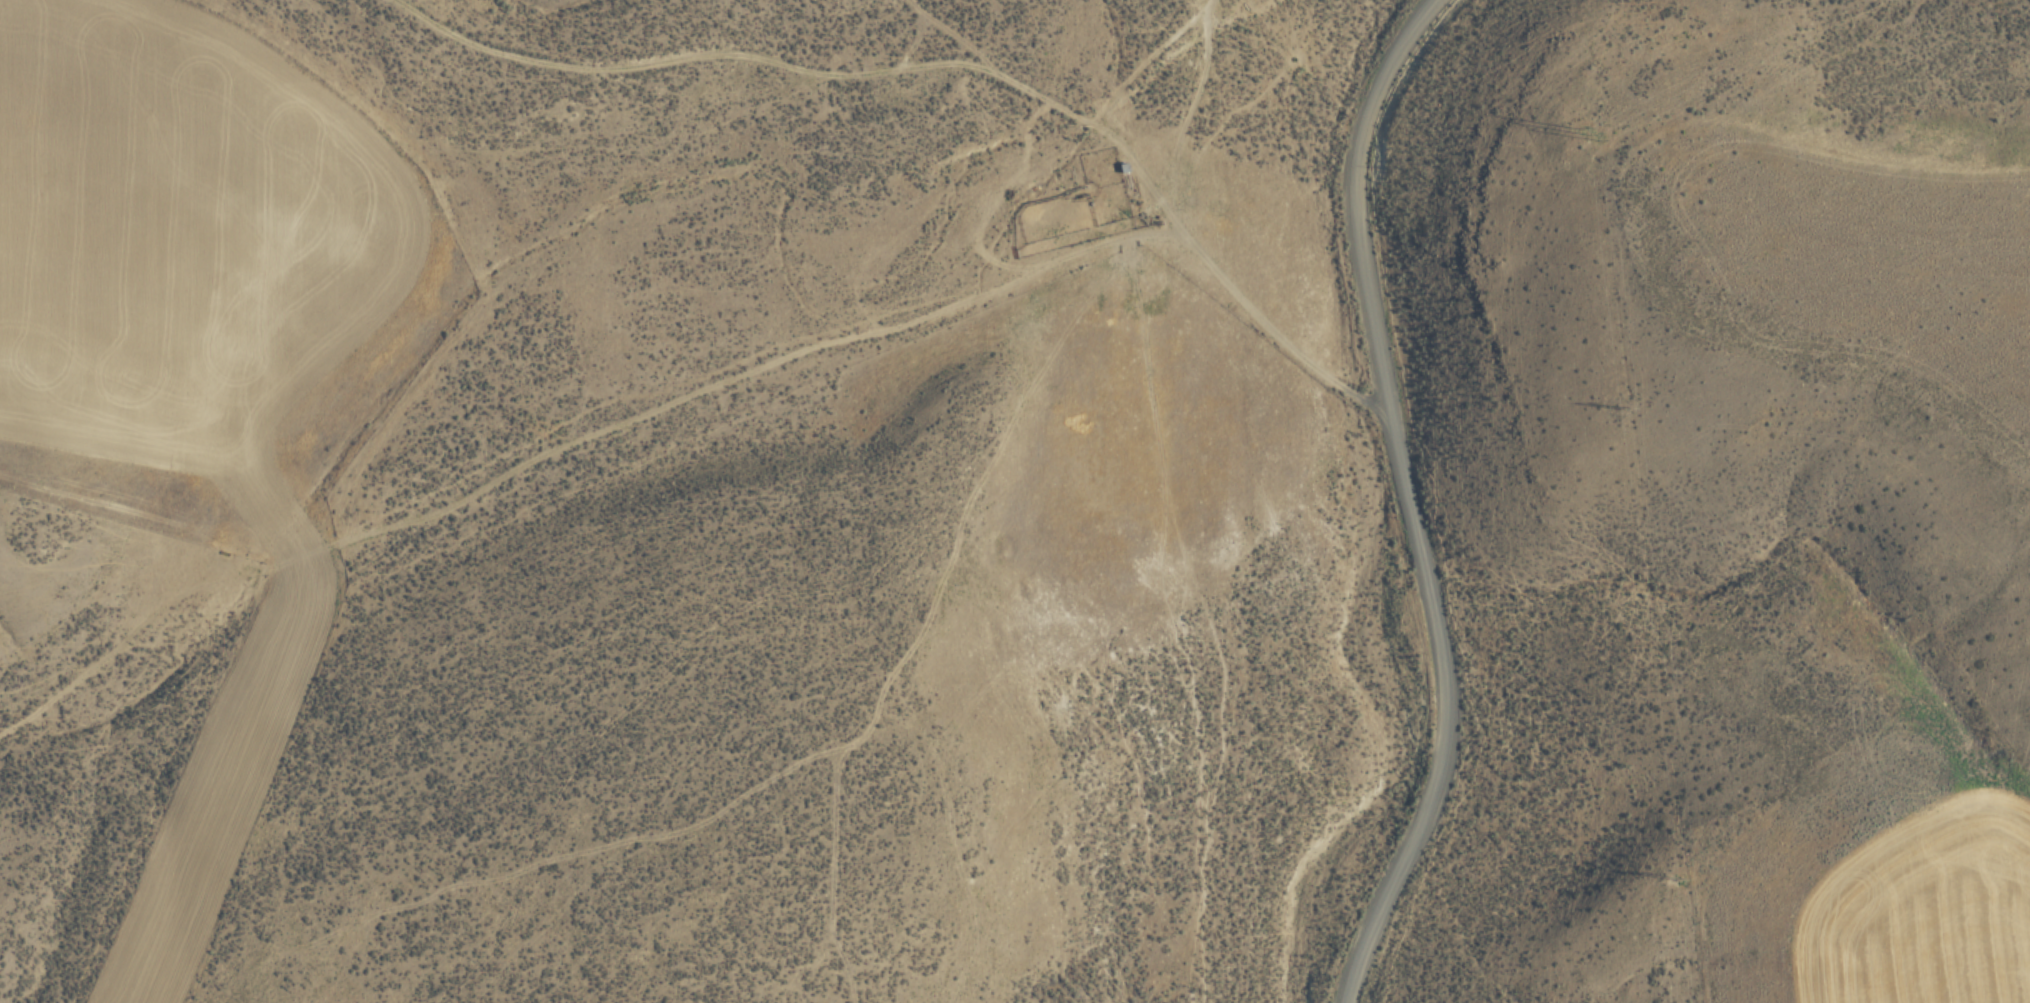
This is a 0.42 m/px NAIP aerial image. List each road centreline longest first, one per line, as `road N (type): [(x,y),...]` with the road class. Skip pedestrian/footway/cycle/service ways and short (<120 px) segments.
road 1 (residential): [(1348,1002),(1374,924),(1439,793),(1451,729),(1446,654),(1358,188),(1380,88),(1436,0)]

